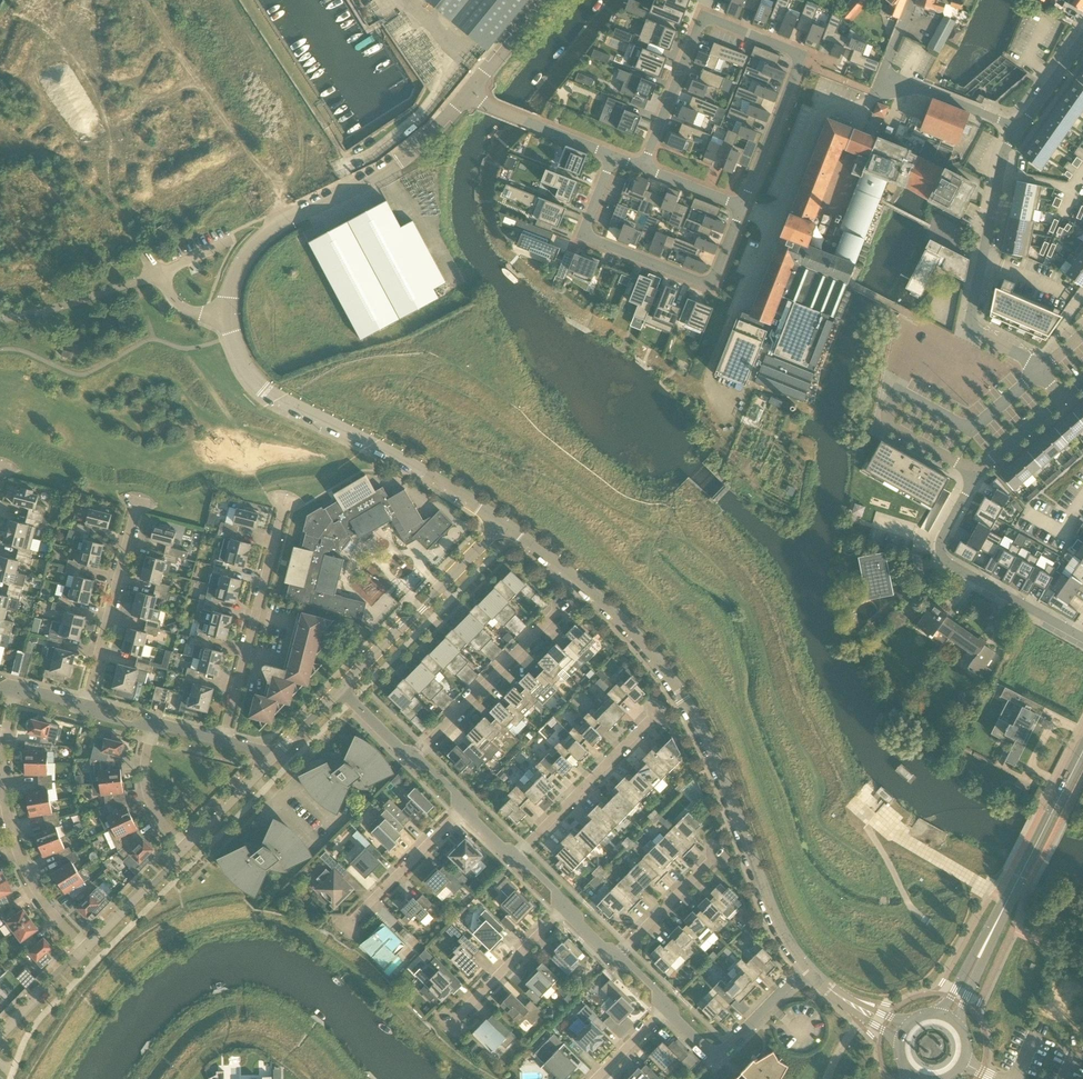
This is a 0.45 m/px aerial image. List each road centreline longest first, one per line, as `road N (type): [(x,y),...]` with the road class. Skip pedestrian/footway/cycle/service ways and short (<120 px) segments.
road 1 (residential): [(805,970),(777,929),(694,725),(649,654),(606,605),(503,523)]
road 2 (residential): [(744,207),(801,55),(704,16),(642,166)]
road 3 (residential): [(503,523),(256,385),(238,361),(228,318)]
road 4 (residential): [(228,318),(235,276),(254,245),(280,224),(386,173),(471,95)]
road 5 (residential): [(615,156),(585,235),(711,286),(744,207)]
road 6 (residential): [(1044,367),(969,428),(911,397),(890,404),(892,427),(959,464),(979,466)]
road 7 (secondary): [(949,1018),(1082,753)]
road 8 (residential): [(1018,131),(1004,152),(970,325),(1044,367)]
road 9 (residential): [(86,947),(23,865),(8,817),(4,759),(16,691)]
road 10 (residential): [(1082,639),(942,554),(979,466)]
road 11 (residential): [(225,741),(286,504)]
road 12 (residential): [(339,689),(503,523)]
road 13 (residential): [(1018,131),(884,75),(910,0)]
road 14 (residential): [(414,758),(561,608)]
road 15 (residential): [(85,705),(140,505)]
road 16 (residential): [(515,858),(652,719)]
road 17 (residential): [(347,927),(464,808)]
road 18 (residential): [(0,320),(159,275)]
road 19 (residential): [(451,1025),(567,908)]
road 20 (residential): [(86,947),(184,848)]
road 21 (unclassified): [(770,1006),(724,1050),(708,1051),(667,1008)]
road 22 (residential): [(617,957),(713,858)]
road 23 (residential): [(184,848),(162,825),(145,787),(155,726)]
road 24 (residential): [(0,1033),(86,947)]

